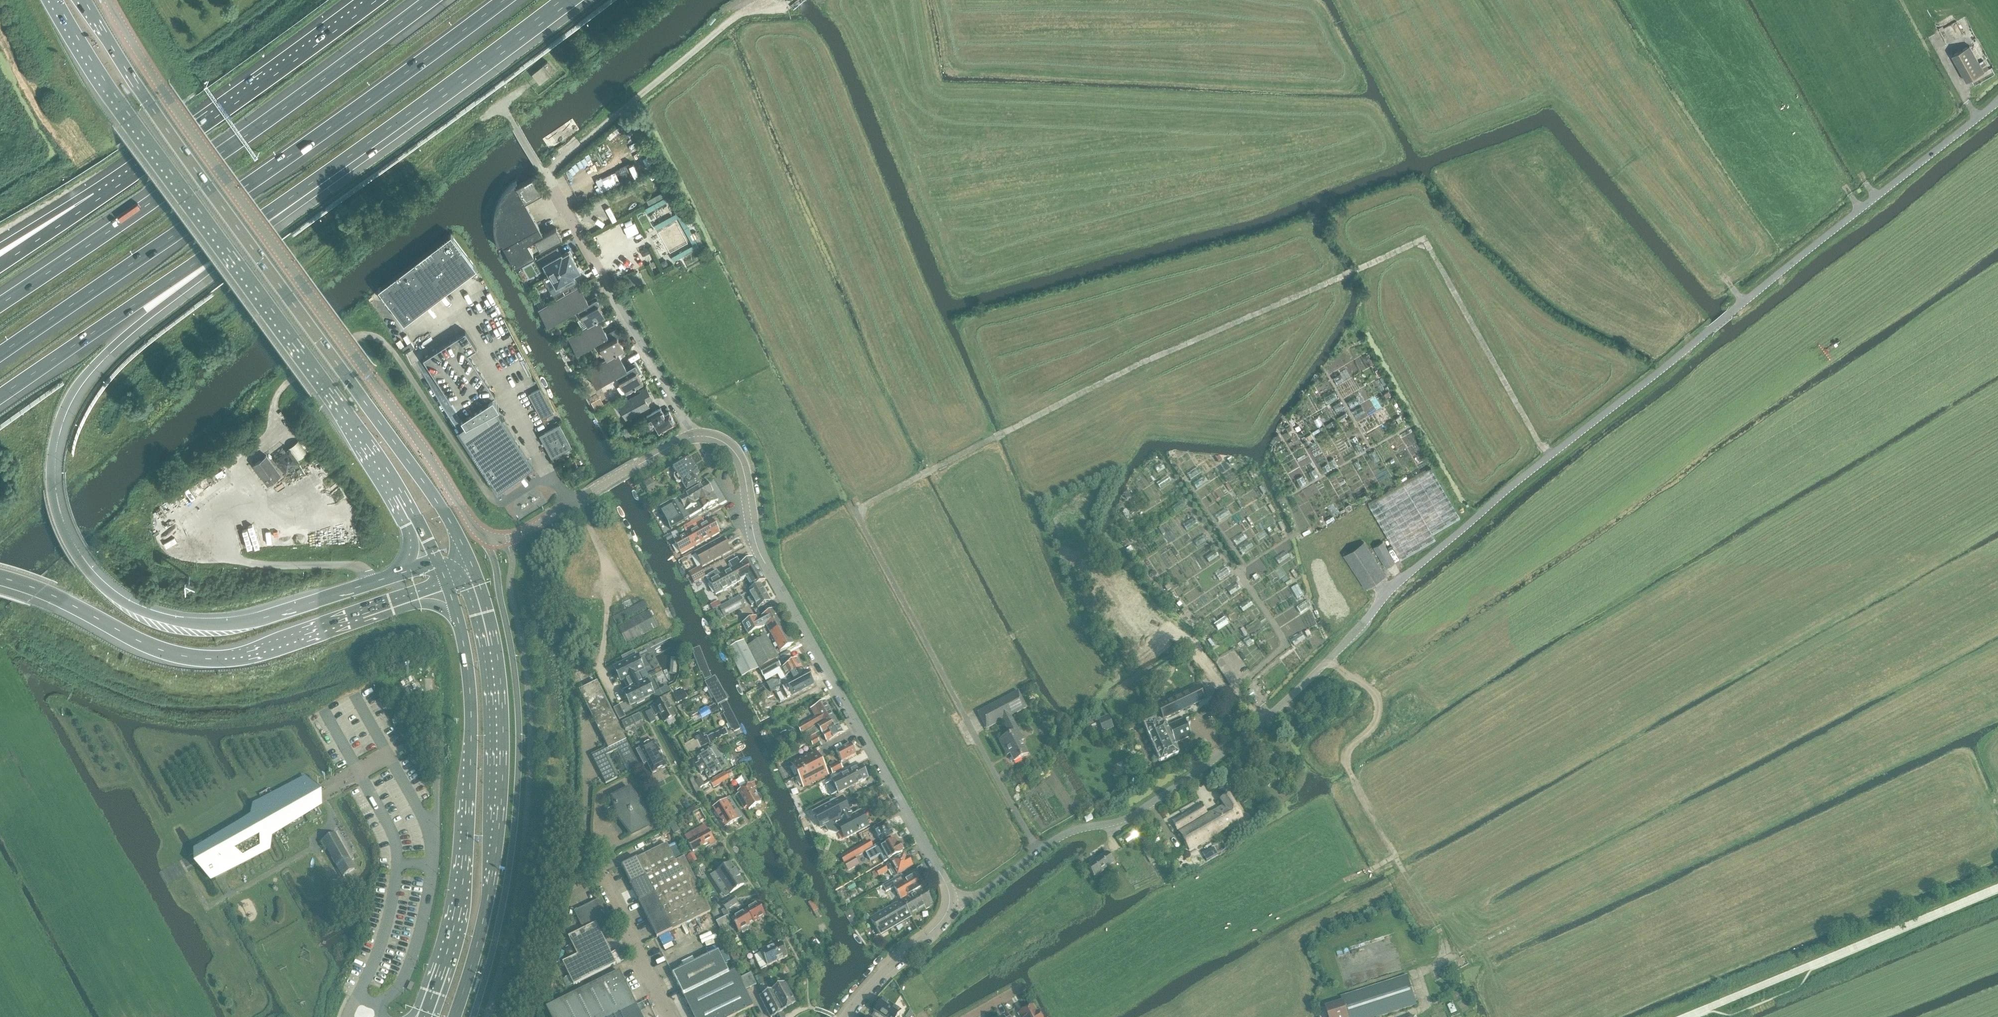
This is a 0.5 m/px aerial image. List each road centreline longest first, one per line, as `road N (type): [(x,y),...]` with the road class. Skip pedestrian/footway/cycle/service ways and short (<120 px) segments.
road 1 (unclassified): [(949,901),(983,893),(1068,833),(1132,816),(1200,770),(1328,661),(1396,585),(1549,456),(1997,101)]
road 2 (motorway): [(437,563),(268,617),(190,622),(120,600),(88,569),(60,520),(55,443),(82,379),(310,189)]
road 3 (track): [(1001,435),(1419,241),(1549,456)]
road 4 (primary): [(471,564),(424,478),(152,108),(85,0)]
road 5 (primary): [(55,0),(129,123),(327,391),(437,563)]
road 6 (motorway): [(0,353),(503,0)]
road 7 (residential): [(949,901),(759,553),(739,458),(718,440),(691,438)]
road 8 (motorway): [(430,0),(0,304)]
road 9 (motorway): [(0,577),(145,644),(212,659),(263,652),(448,590)]
road 10 (primary): [(454,1016),(486,909),(503,759),(496,641),(471,564)]
road 11 (residential): [(363,366),(168,98),(110,0)]
road 12 (primary): [(448,590),(469,680),(466,854),(457,916),(425,1016)]
road 13 (motorway): [(0,396),(310,189)]
road 14 (motorway): [(369,0),(104,195)]
road 15 (motorway): [(310,189),(565,0)]
road 16 (residential): [(691,438),(538,166)]
road 17 (unclassified): [(490,539),(524,532),(691,438)]
road 18 (unclassified): [(490,539),(472,526),(363,366)]
road 19 (track): [(484,120),(425,163),(390,208),(325,252)]
road 20 (unclassified): [(670,1016),(598,864),(587,859)]
road 21 (track): [(434,849),(429,679)]
road 22 (residential): [(846,1016),(939,923),(949,901)]
road 23 (motorway): [(104,195),(0,269)]

